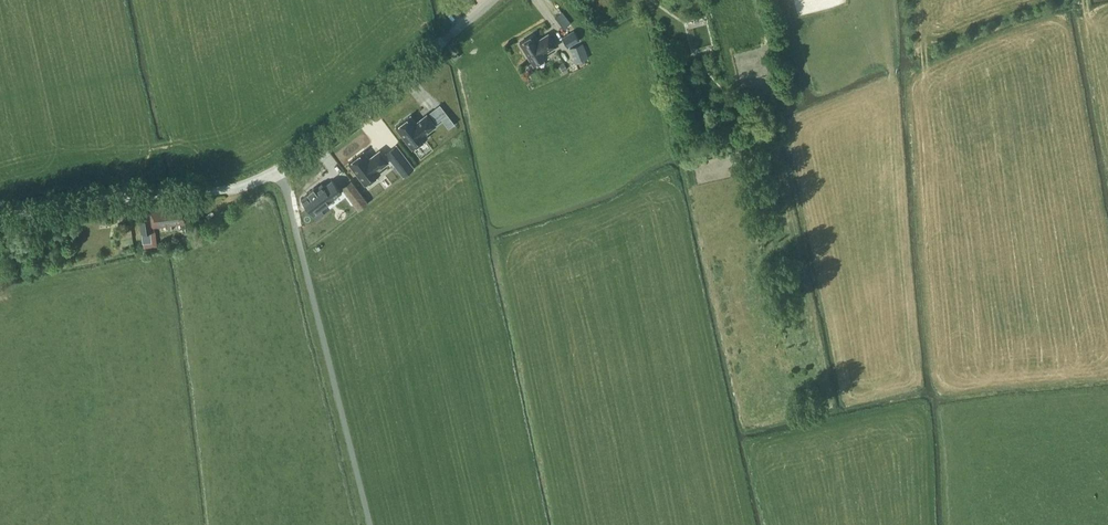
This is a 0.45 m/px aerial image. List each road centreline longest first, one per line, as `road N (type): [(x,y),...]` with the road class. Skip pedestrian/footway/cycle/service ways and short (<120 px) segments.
road 1 (tertiary): [(0,215),(101,192),(252,178),(287,163),(492,0)]

